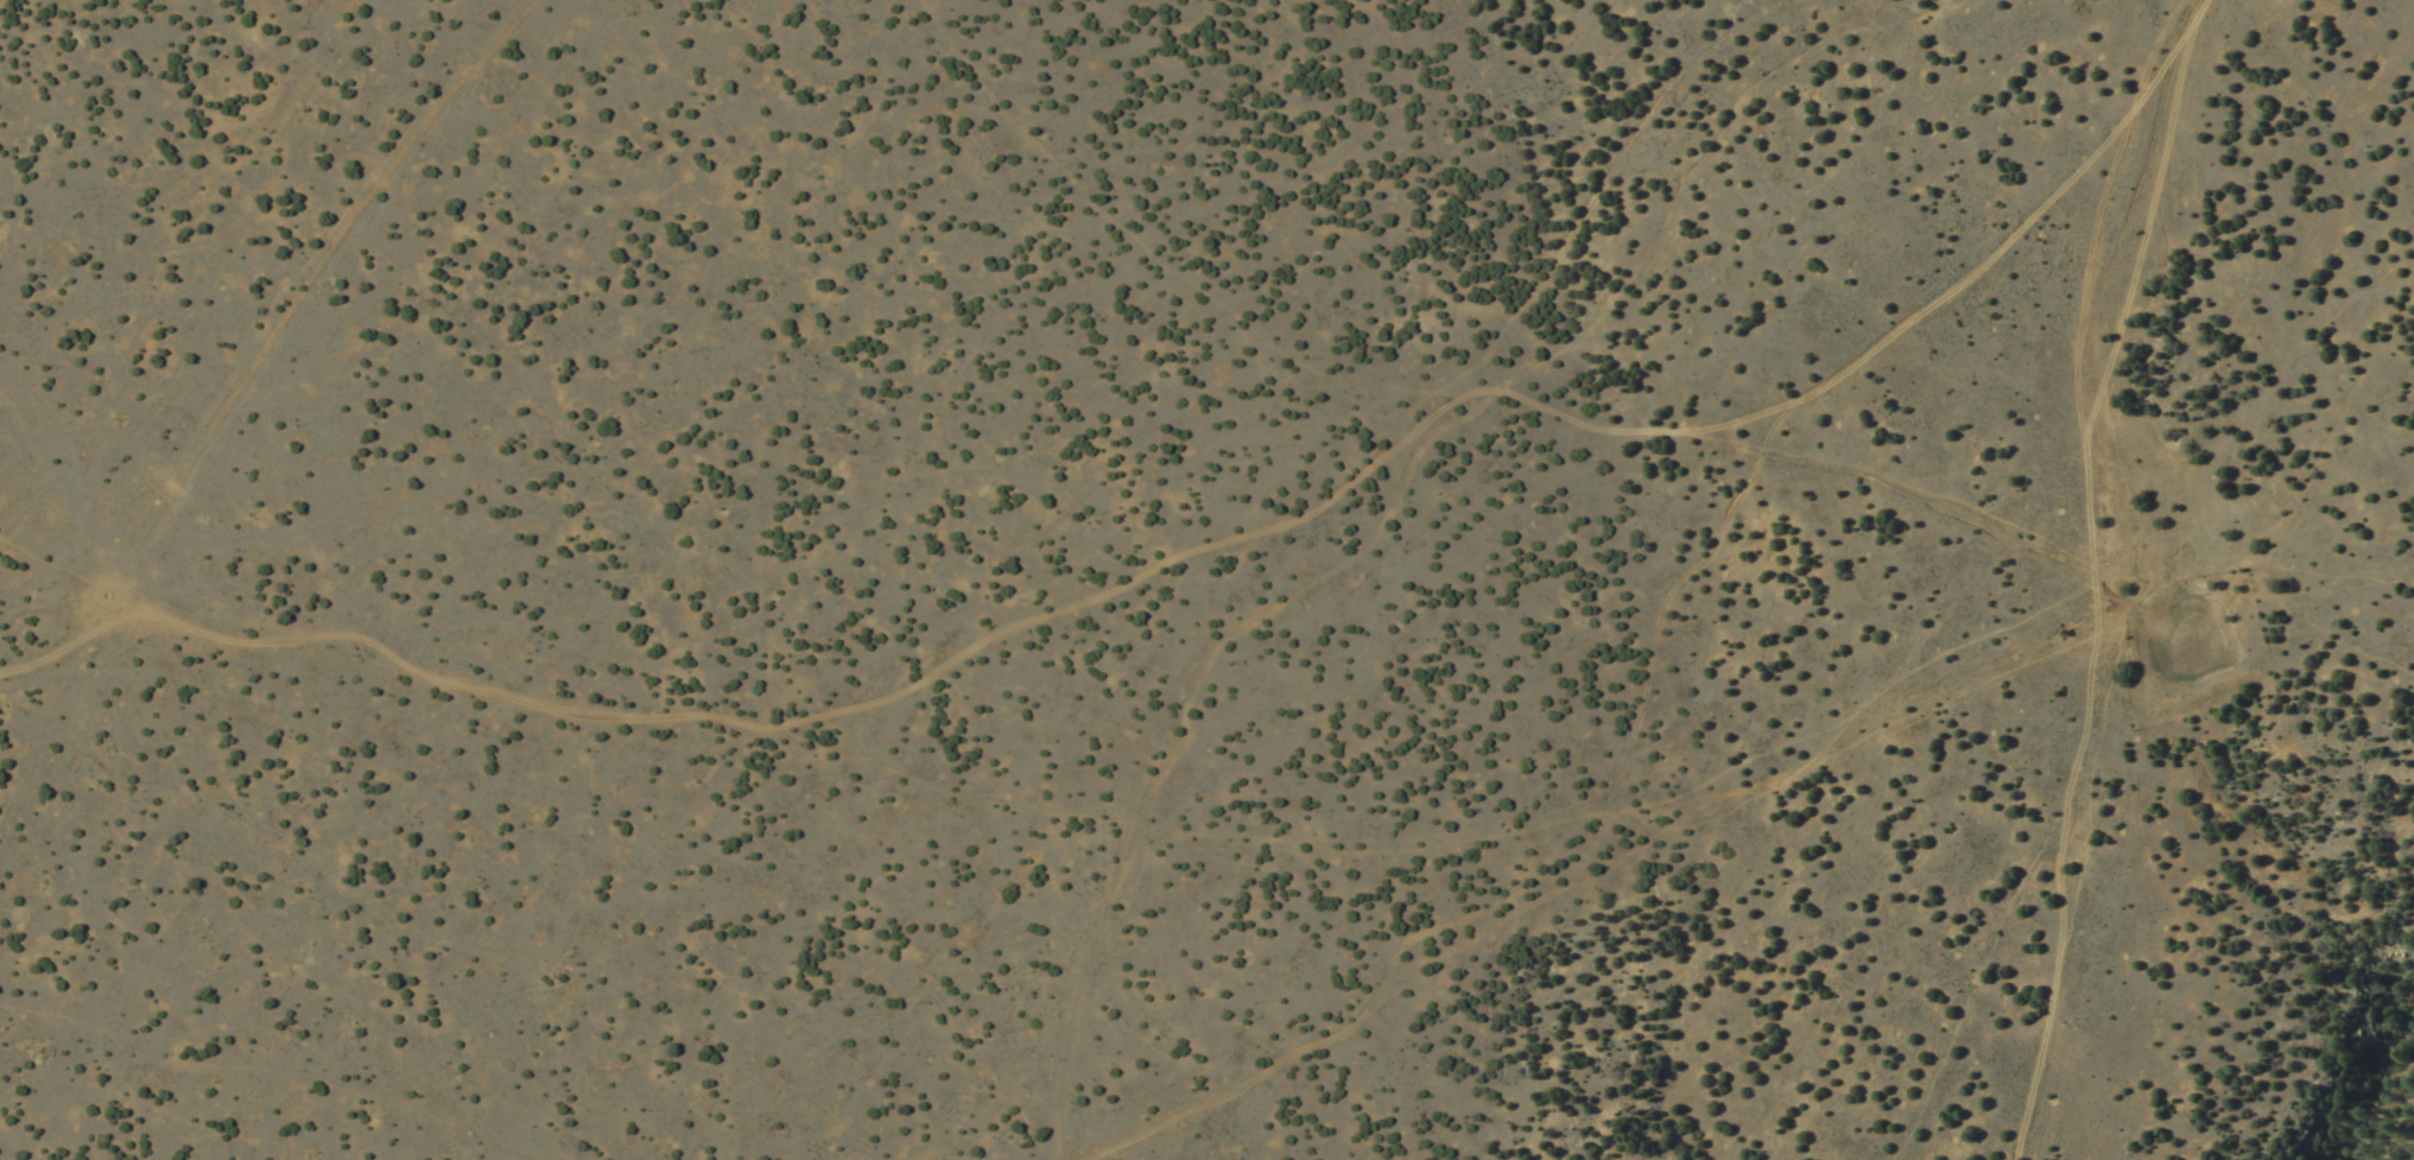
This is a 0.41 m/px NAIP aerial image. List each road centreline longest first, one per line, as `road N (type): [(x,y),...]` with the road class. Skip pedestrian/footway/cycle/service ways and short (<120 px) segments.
road 1 (track): [(1019,1159),(1147,842),(1278,625),(1525,400),(1761,14),(1800,0)]
road 2 (track): [(573,1159),(448,1116),(355,1016),(224,917),(0,941)]

